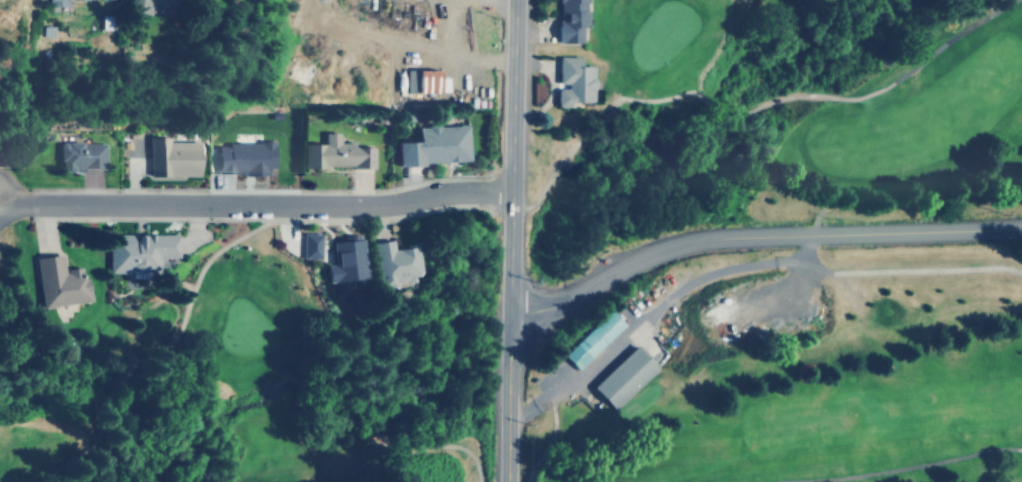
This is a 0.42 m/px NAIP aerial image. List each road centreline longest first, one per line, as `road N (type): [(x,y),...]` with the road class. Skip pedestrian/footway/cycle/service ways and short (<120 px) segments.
road 1 (tertiary): [(1021,230),(714,239),(631,265),(560,304),(514,308)]
road 2 (residential): [(513,191),(393,204),(0,206)]
road 3 (secondary): [(510,481),(517,0)]

